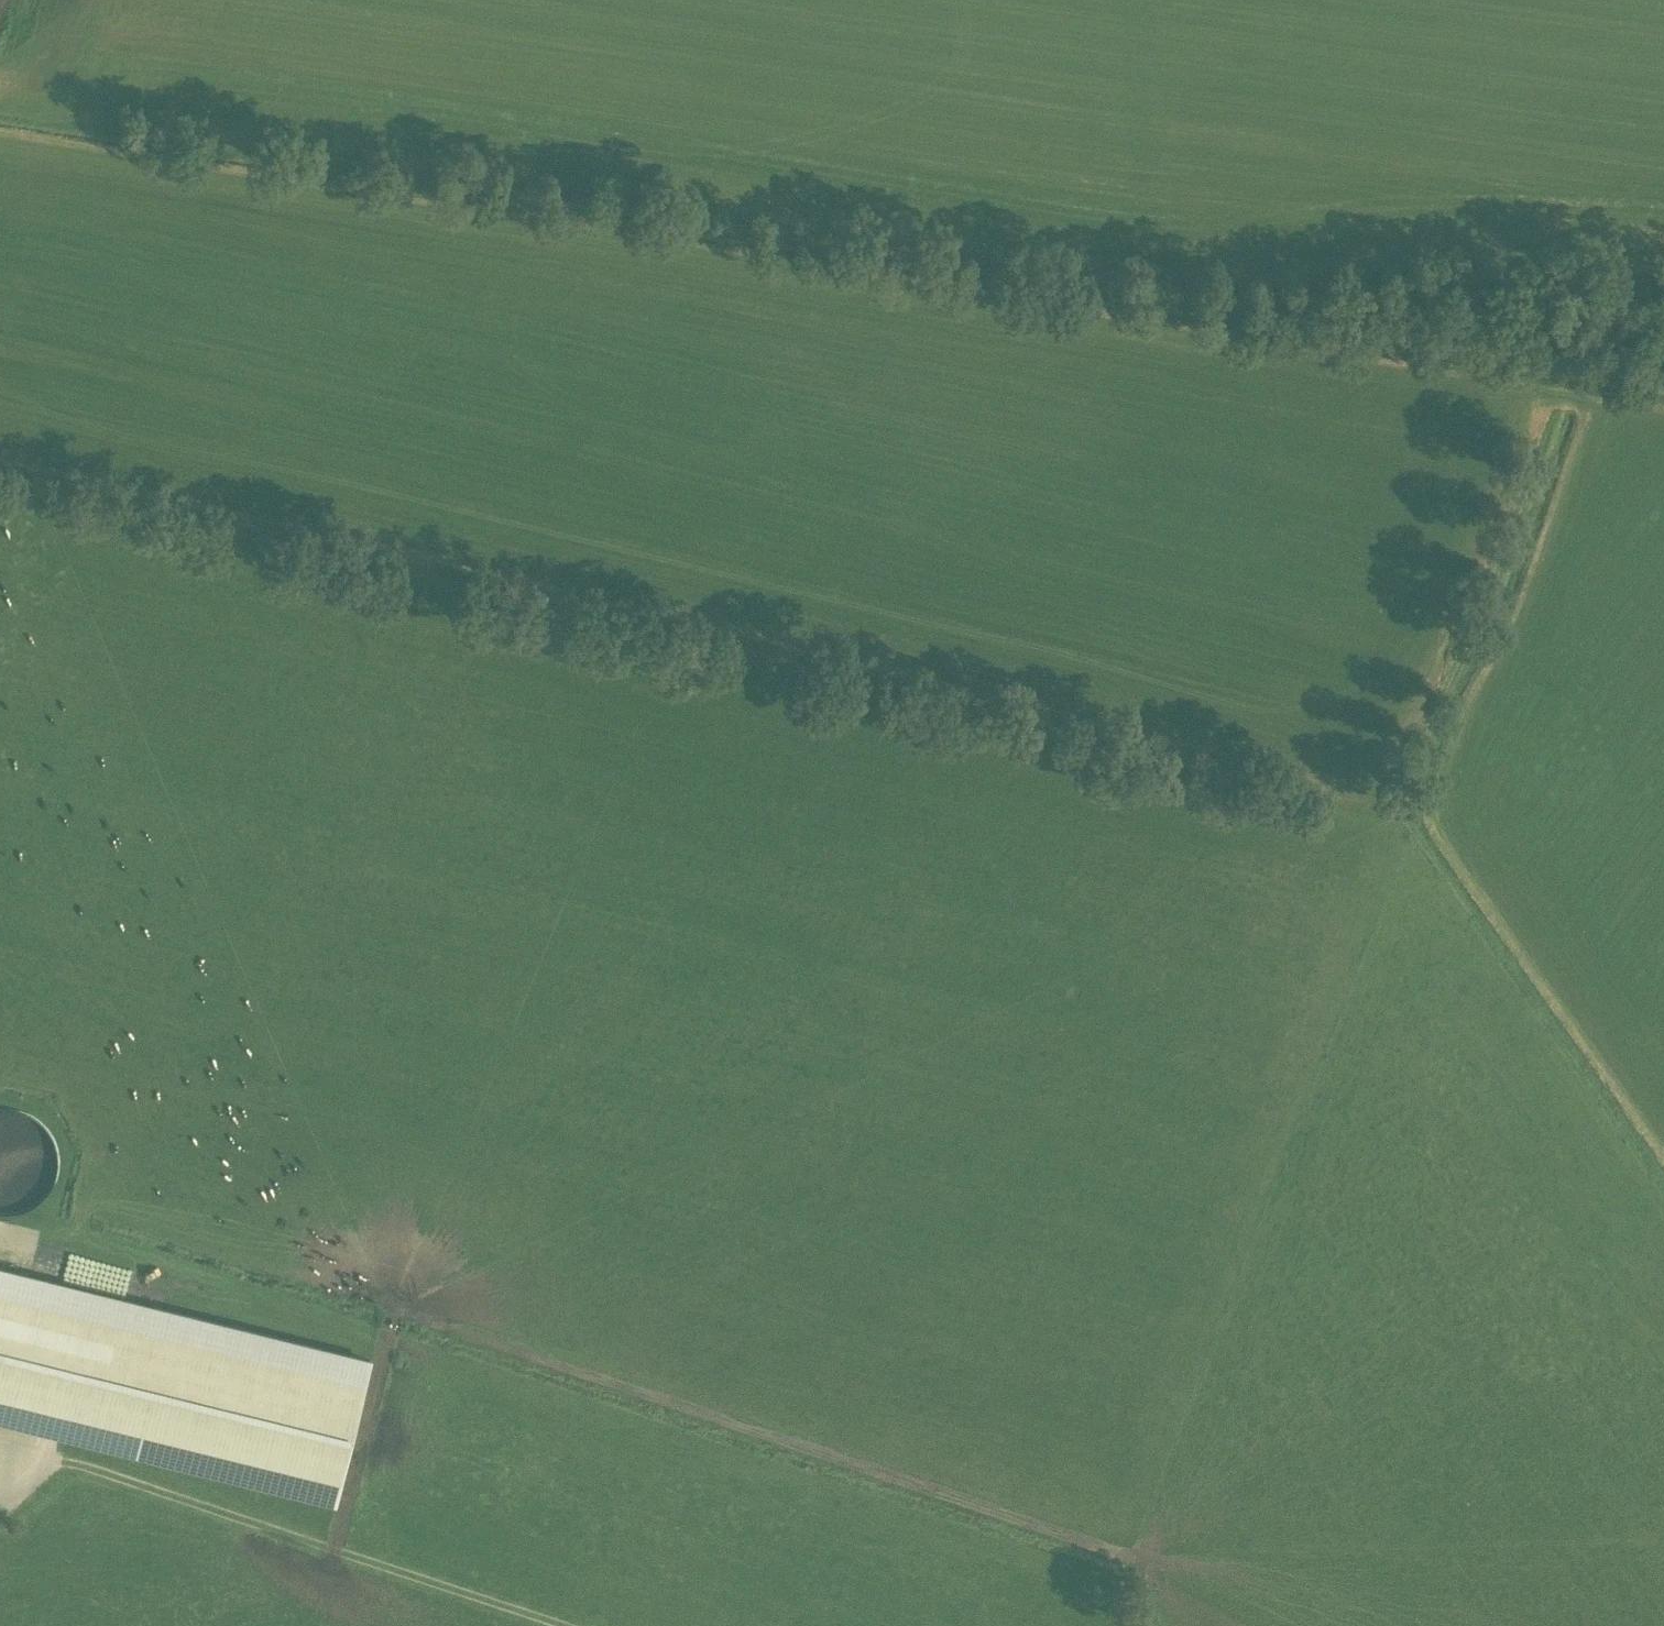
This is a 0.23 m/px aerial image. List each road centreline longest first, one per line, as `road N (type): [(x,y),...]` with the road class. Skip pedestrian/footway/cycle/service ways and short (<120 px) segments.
road 1 (track): [(565,1625),(65,1464)]

